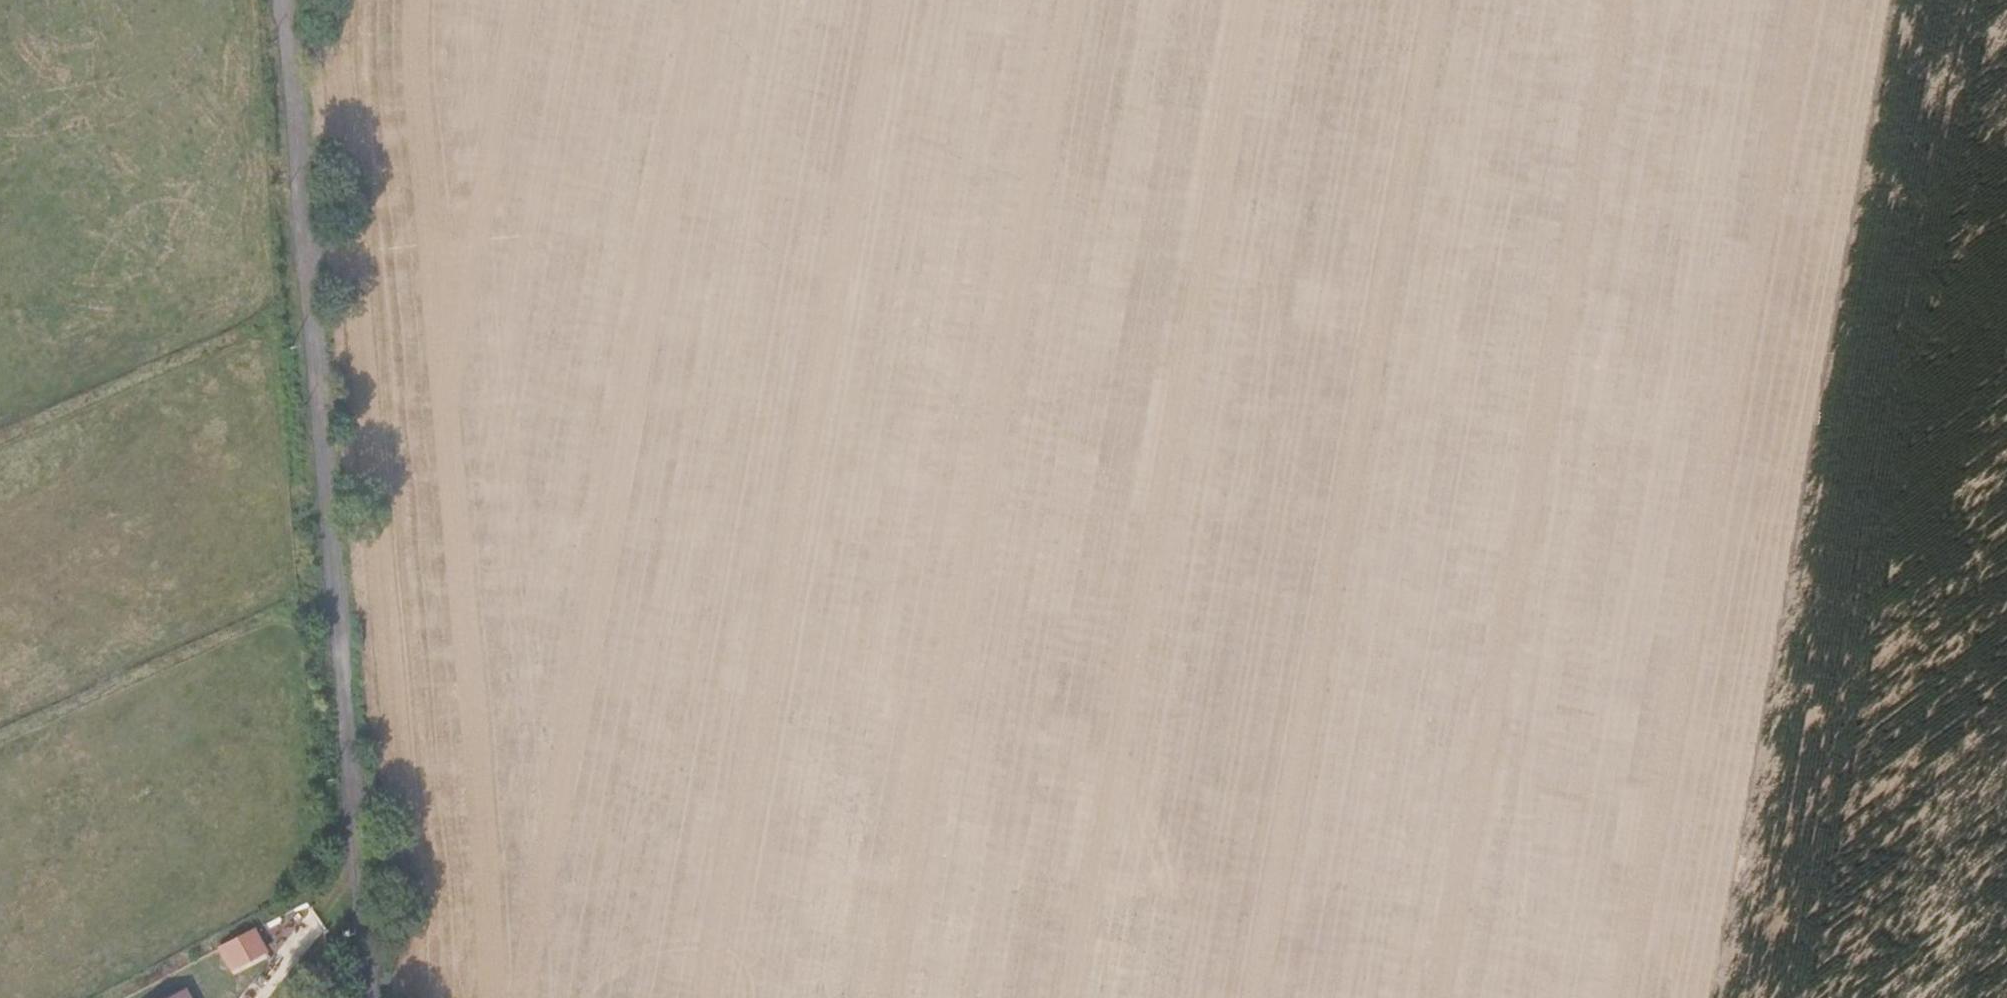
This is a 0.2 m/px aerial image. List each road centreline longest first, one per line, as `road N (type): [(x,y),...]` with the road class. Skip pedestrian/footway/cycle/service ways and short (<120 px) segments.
road 1 (track): [(374,997),(312,313),(298,0)]

